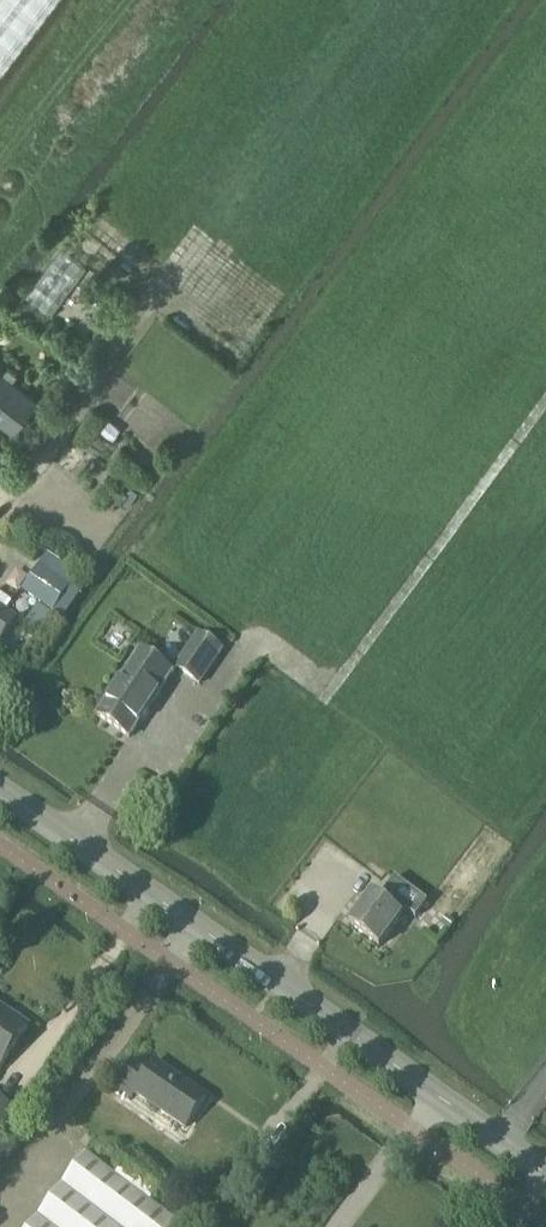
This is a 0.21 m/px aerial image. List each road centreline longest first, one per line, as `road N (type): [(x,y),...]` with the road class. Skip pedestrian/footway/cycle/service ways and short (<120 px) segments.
road 1 (tertiary): [(545,1171),(0,791)]

